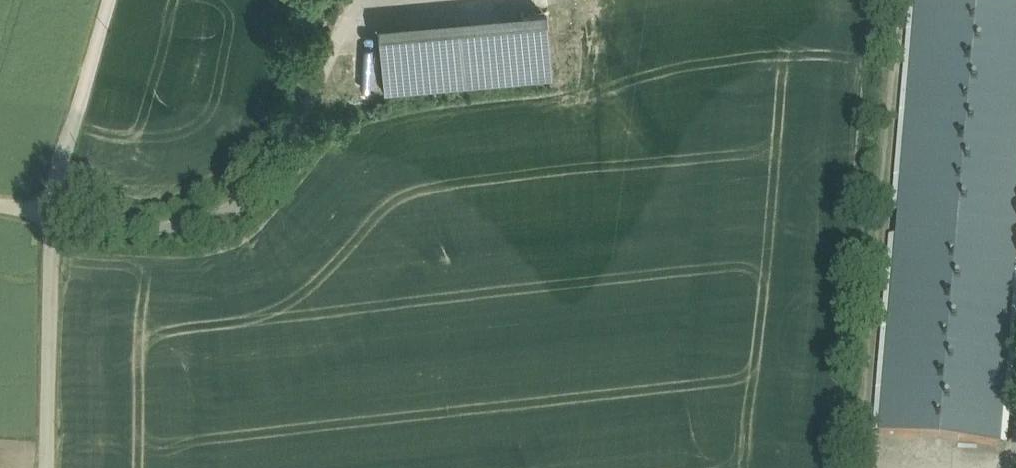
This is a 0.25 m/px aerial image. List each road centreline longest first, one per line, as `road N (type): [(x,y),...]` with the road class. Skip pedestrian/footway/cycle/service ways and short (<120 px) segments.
road 1 (track): [(47,467),(56,206),(117,0)]
road 2 (track): [(56,206),(131,233),(205,232),(257,201),(302,149),(371,0)]

